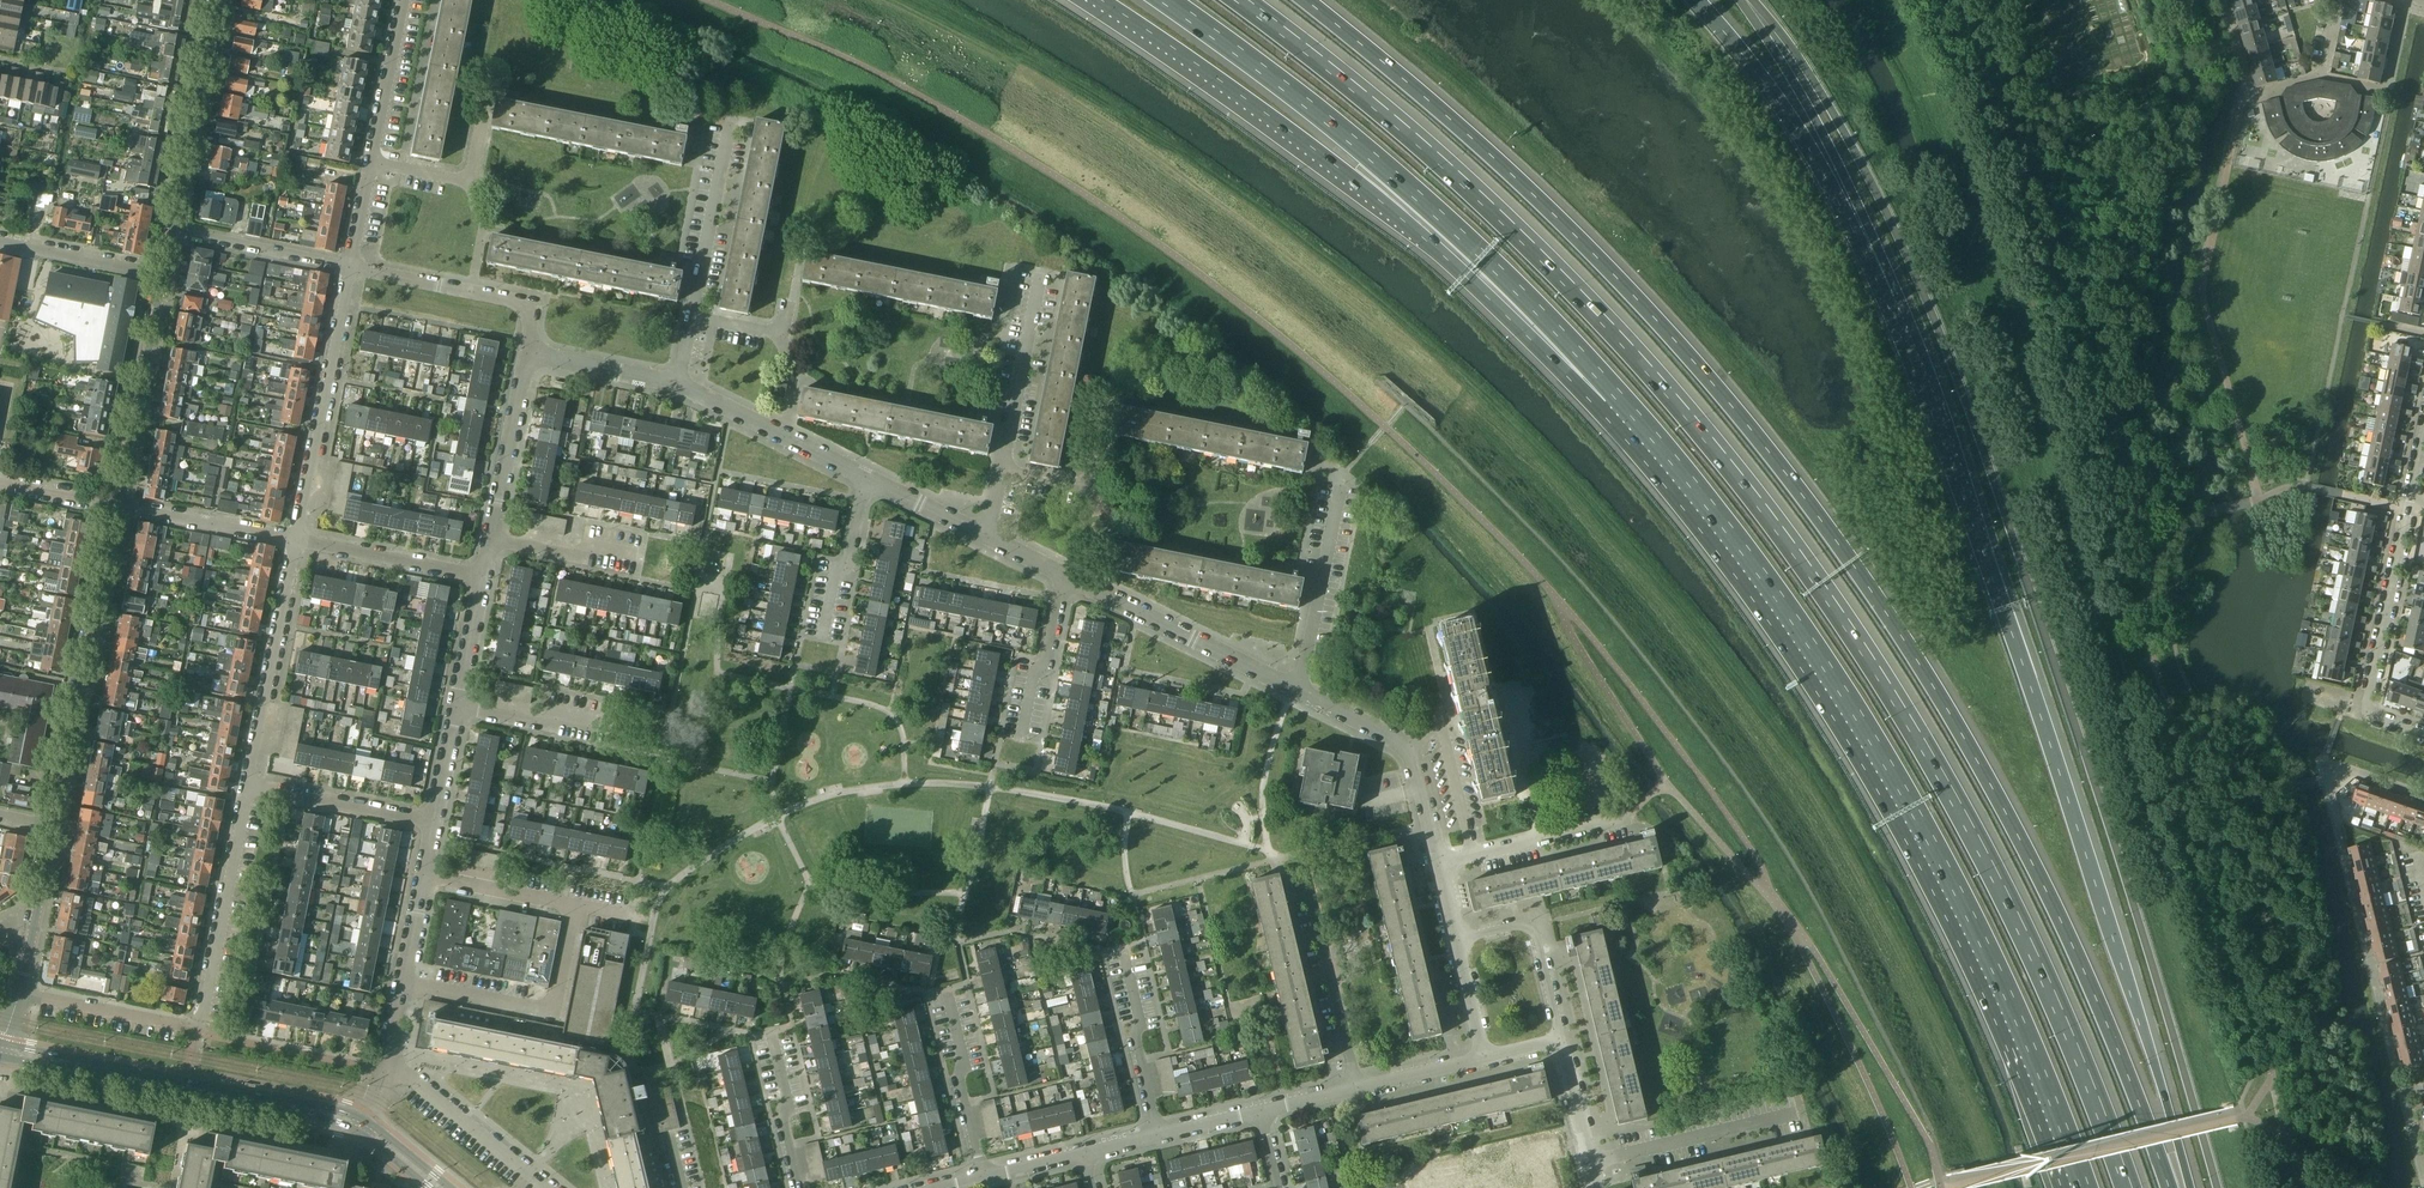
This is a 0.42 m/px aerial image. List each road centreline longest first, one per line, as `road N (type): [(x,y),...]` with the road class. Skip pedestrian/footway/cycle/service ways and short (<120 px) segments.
road 1 (motorway): [(2129,1187),(2003,888),(1887,682),(1784,532),(1570,283),(1444,163),(1248,0)]
road 2 (motorway): [(2172,1187),(2093,985),(2034,862),(1862,572),(1768,445),(1626,283),(1471,135),(1306,0)]
road 3 (motorway): [(2191,1187),(1981,544),(1886,302)]
road 4 (motorway): [(1615,390),(1742,542),(1865,723),(1972,915),(2087,1187)]
road 5 (motorway): [(1100,0),(1284,126),(1615,390)]
road 6 (motorway): [(1166,0),(1421,191),(1615,390)]
road 7 (residential): [(1441,863),(1414,760),(1400,744),(1068,582)]
road 8 (motorway): [(1886,302),(1803,138),(1694,0)]
road 9 (residential): [(2423,735),(2365,712),(2423,437)]
road 10 (motorway): [(1886,302),(1863,216),(1821,129),(1740,0)]
road 11 (residential): [(54,830),(116,505)]
road 12 (tertiary): [(316,1112),(1,1051)]
road 13 (residential): [(295,541),(350,268)]
road 14 (residential): [(673,386),(727,121)]
road 15 (residential): [(401,984),(552,1013),(575,905)]
road 16 (residential): [(983,538),(1039,283)]
road 17 (residential): [(249,788),(295,541)]
road 18 (residential): [(521,357),(530,305),(350,268)]
road 19 (residential): [(116,505),(164,274)]
road 20 (residential): [(172,230),(218,0)]
road 21 (residential): [(202,1016),(249,788)]
road 22 (residential): [(1354,1090),(1306,872)]
road 23 (residential): [(864,480),(673,386)]
road 24 (residential): [(1590,1162),(1794,1114)]
road 25 (residential): [(384,1070),(416,1083),(544,1187)]
road 26 (residential): [(1159,1136),(1123,944)]
road 27 (residential): [(1459,939),(1522,924),(1538,932),(1561,1040)]
road 28 (residential): [(1441,863),(1625,818)]
road 29 (residential): [(981,1178),(947,993)]
road 30 (residential): [(478,581),(295,541)]
road 31 (residential): [(487,541),(521,357)]
road 32 (residential): [(432,823),(249,788)]
road 33 (residential): [(295,541),(116,505)]
road 34 (residential): [(350,268),(172,230)]
road 35 (residential): [(164,274),(0,242)]
road 36 (residential): [(483,117),(470,181),(370,163)]
road 37 (residential): [(370,163),(400,0)]
road 38 (residential): [(176,1025),(20,994)]
road 39 (residential): [(673,386),(521,357)]
road 40 (residential): [(575,905),(424,875)]
road 41 (residential): [(801,1187),(771,1037)]
road 42 (residential): [(1354,1090),(1485,1058)]
road 43 (residential): [(983,538),(864,480)]
road 44 (residential): [(456,705),(478,581)]
road 45 (residential): [(1561,1040),(1590,1162)]
road 46 (residential): [(29,951),(54,830)]
road 47 (residential): [(1485,1058),(1459,939)]
road 48 (residential): [(432,823),(456,705)]

